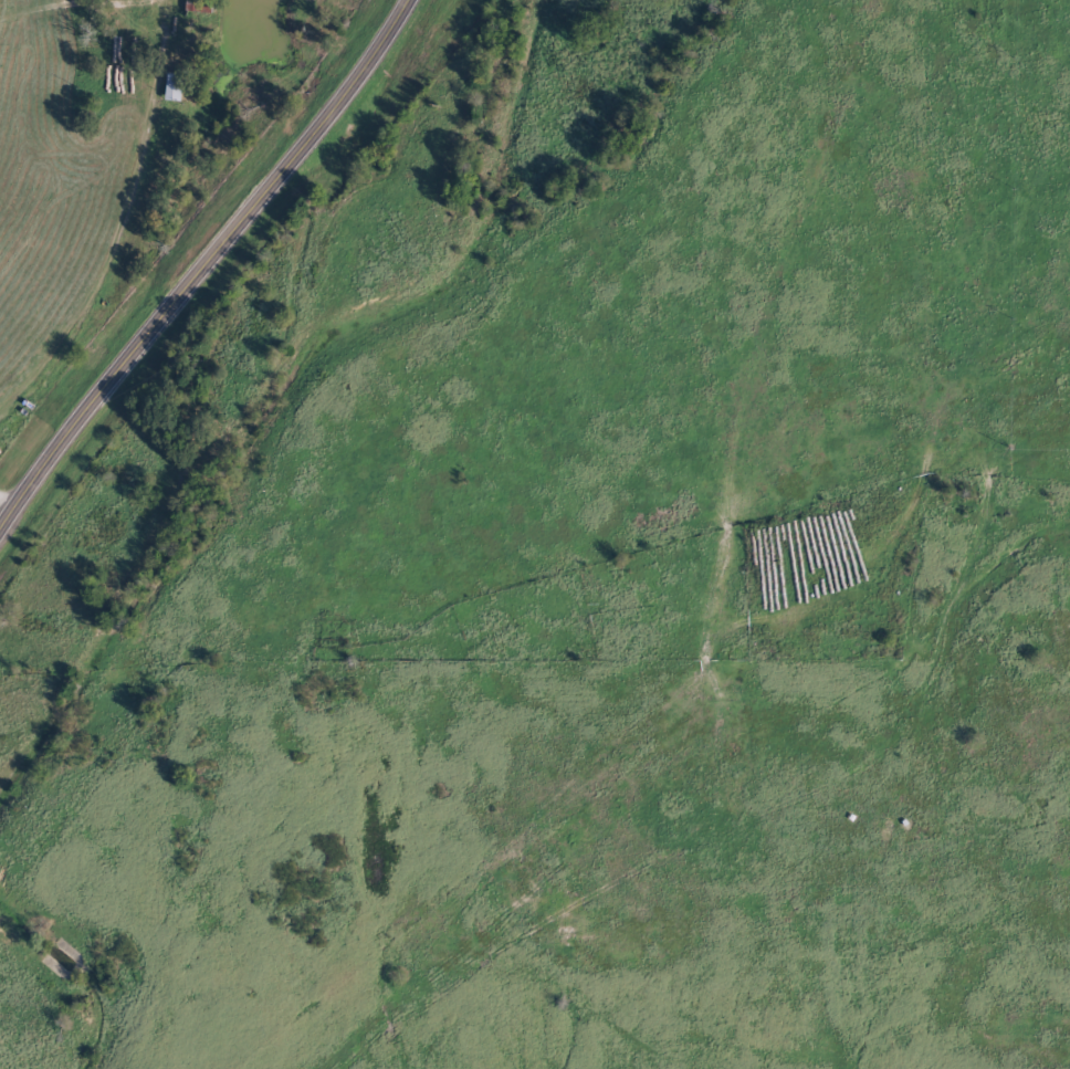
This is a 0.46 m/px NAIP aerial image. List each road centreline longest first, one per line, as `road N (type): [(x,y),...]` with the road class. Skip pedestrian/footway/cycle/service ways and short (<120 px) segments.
road 1 (secondary): [(0,536),(112,374),(407,0)]
road 2 (residential): [(395,329),(677,0)]

